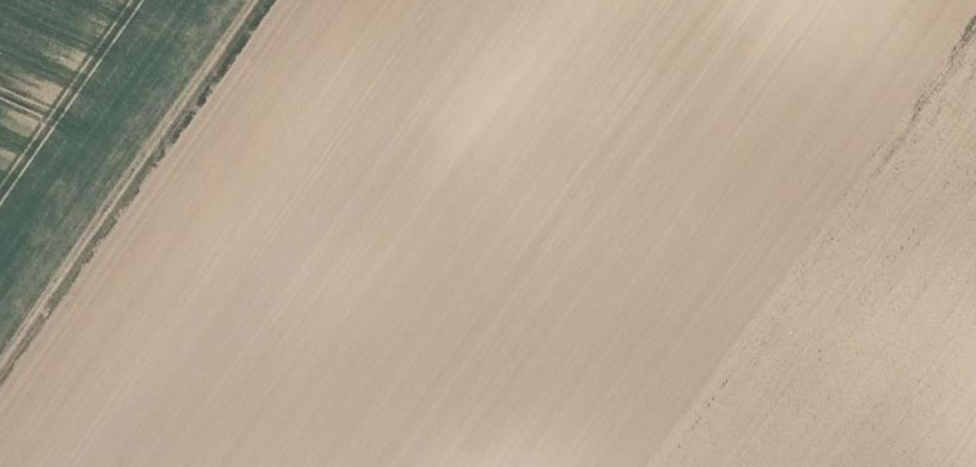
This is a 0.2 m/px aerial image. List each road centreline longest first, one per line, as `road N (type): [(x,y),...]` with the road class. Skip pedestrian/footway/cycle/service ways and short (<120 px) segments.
road 1 (track): [(264,0),(0,373)]

